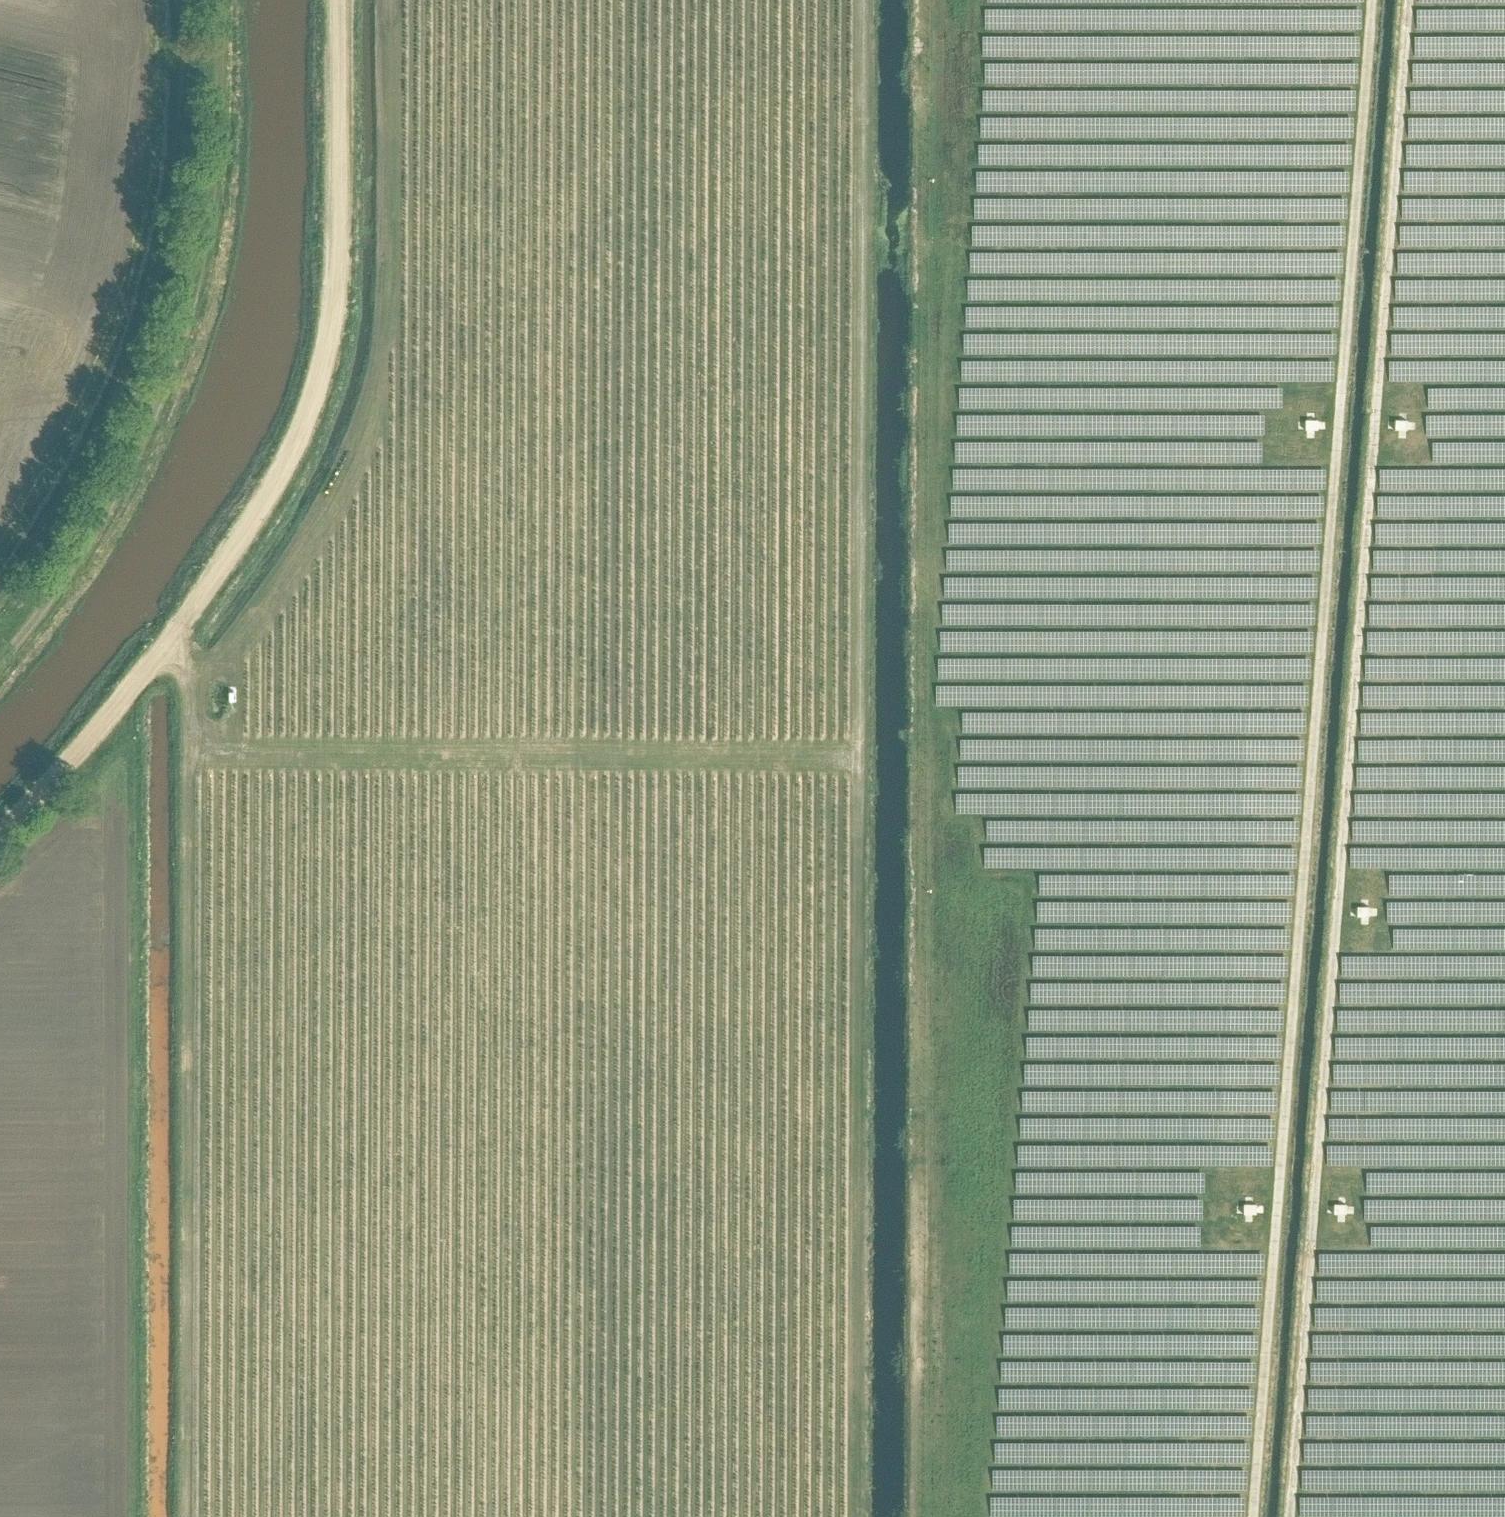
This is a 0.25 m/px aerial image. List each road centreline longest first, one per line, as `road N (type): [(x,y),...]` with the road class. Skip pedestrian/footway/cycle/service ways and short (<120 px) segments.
road 1 (track): [(1253,1516),(1373,0)]
road 2 (track): [(1411,0),(1291,1516)]
road 3 (track): [(179,1516),(179,629)]
road 4 (track): [(219,0),(214,194),(185,327),(78,560),(0,664)]
road 5 (track): [(179,629),(274,484),(328,338),(339,233),(339,0)]
road 6 (track): [(179,629),(65,768),(0,833)]

